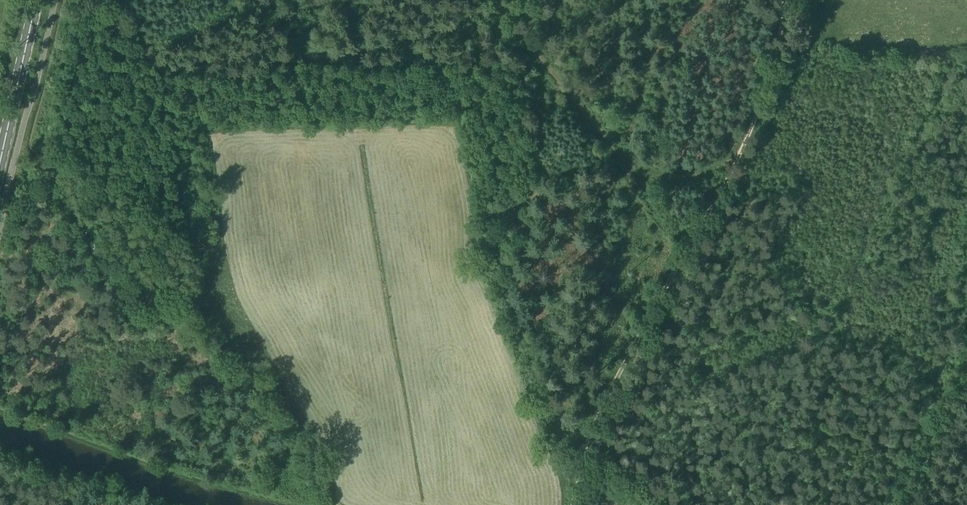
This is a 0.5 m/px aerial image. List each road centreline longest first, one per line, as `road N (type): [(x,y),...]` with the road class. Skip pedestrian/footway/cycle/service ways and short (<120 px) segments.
road 1 (track): [(922,399),(935,367),(829,345),(744,306),(491,0)]
road 2 (track): [(590,441),(770,77),(783,0)]
road 3 (primary): [(0,163),(36,0)]

